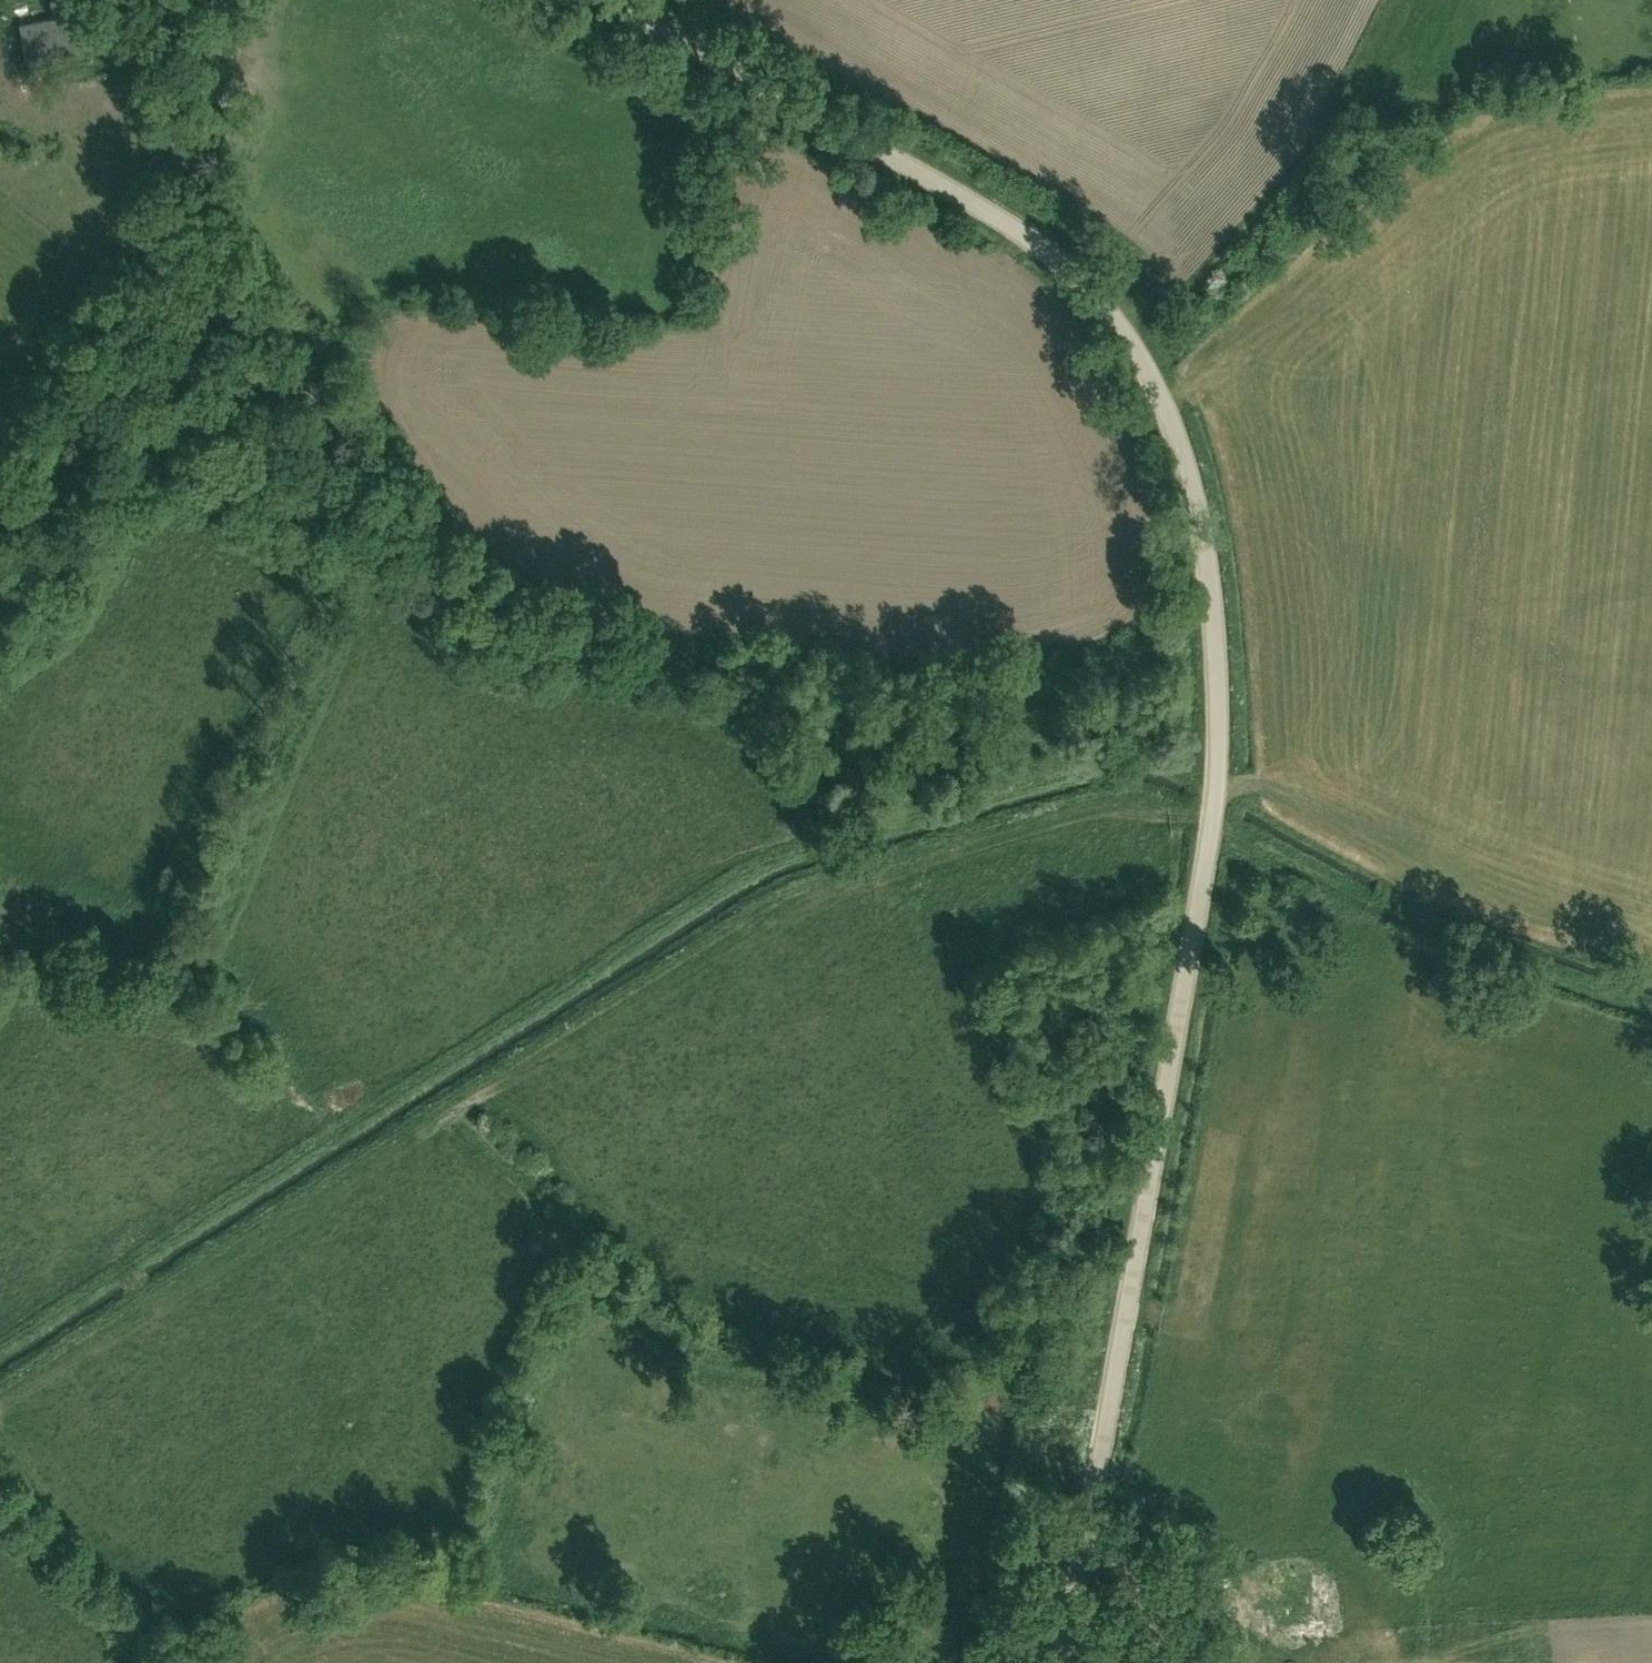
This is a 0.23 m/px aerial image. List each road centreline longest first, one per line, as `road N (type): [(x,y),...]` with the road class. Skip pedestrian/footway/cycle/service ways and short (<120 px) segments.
road 1 (unclassified): [(1064,1662),(1214,793),(1216,683),(1195,492),(1159,390),(1129,336),(1057,262),(615,0)]

